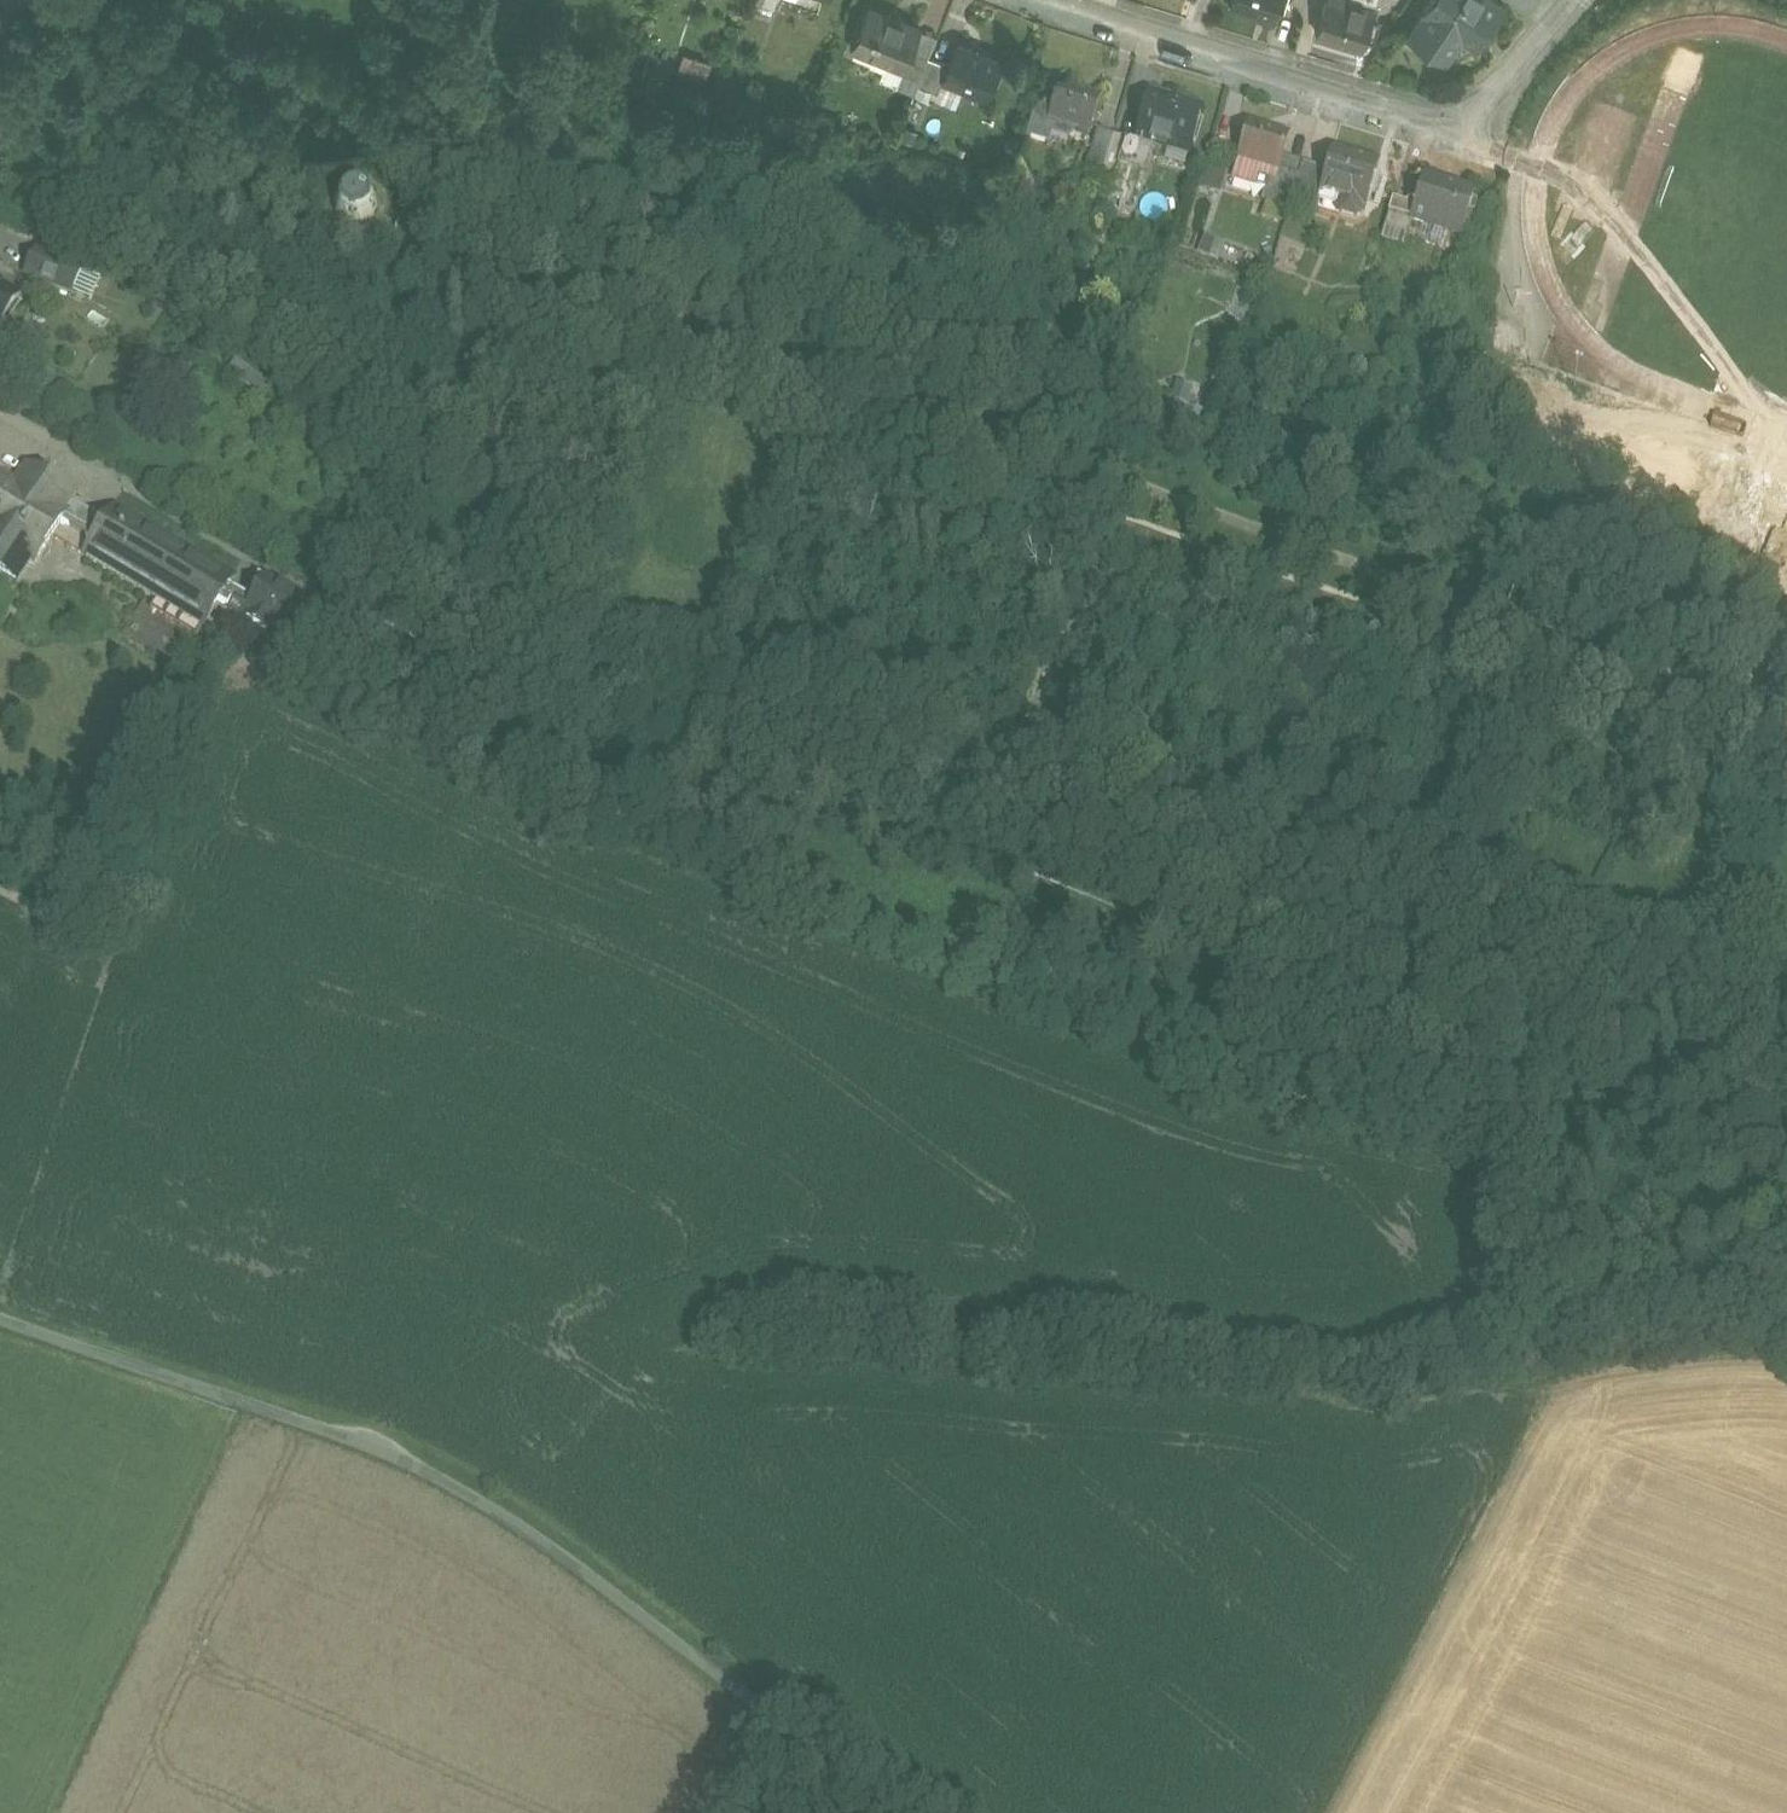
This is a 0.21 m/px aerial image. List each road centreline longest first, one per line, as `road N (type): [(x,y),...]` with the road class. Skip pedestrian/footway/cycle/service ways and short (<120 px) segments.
road 1 (unclassified): [(0,1318),(335,1436),(476,1500),(631,1609),(890,1812)]
road 2 (residential): [(1577,0),(1508,83),(1474,111),(1419,115),(1057,0)]

